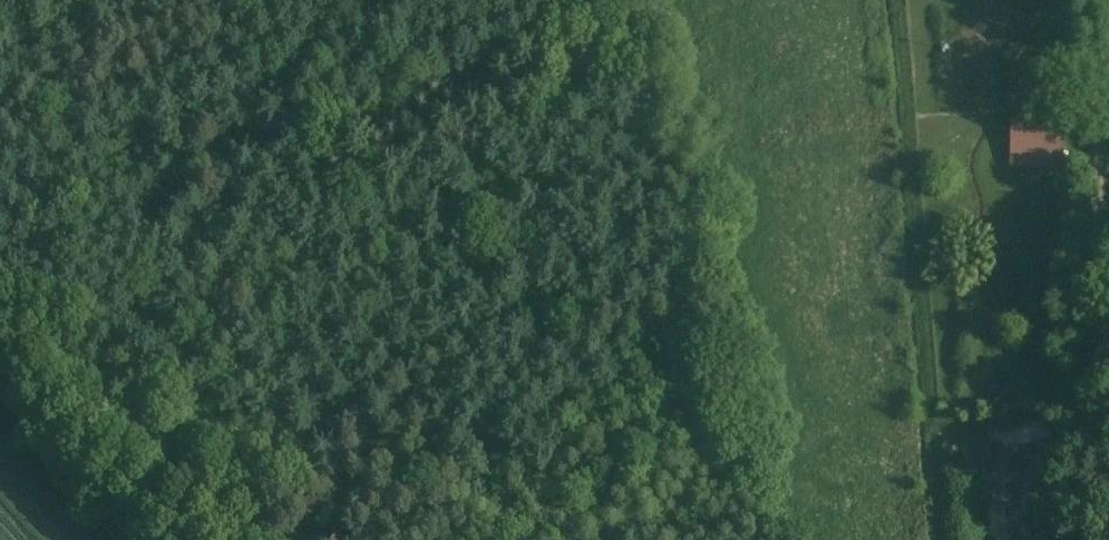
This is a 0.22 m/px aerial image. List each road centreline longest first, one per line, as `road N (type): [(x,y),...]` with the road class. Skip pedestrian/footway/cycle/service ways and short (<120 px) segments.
road 1 (track): [(1084,539),(1101,156)]
road 2 (unclassified): [(155,539),(0,364)]

